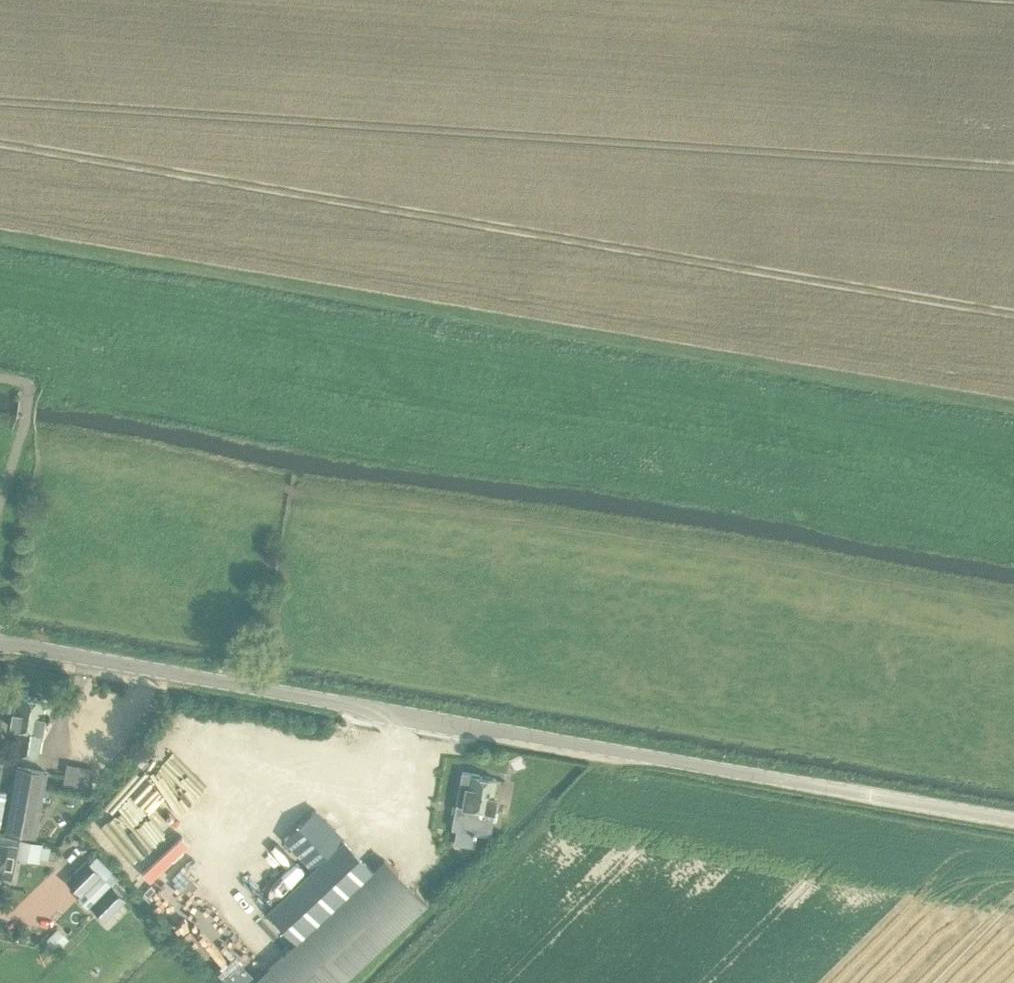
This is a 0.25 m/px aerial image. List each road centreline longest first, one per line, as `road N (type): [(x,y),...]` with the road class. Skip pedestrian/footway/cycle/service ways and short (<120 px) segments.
road 1 (tertiary): [(0,643),(1013,821)]

